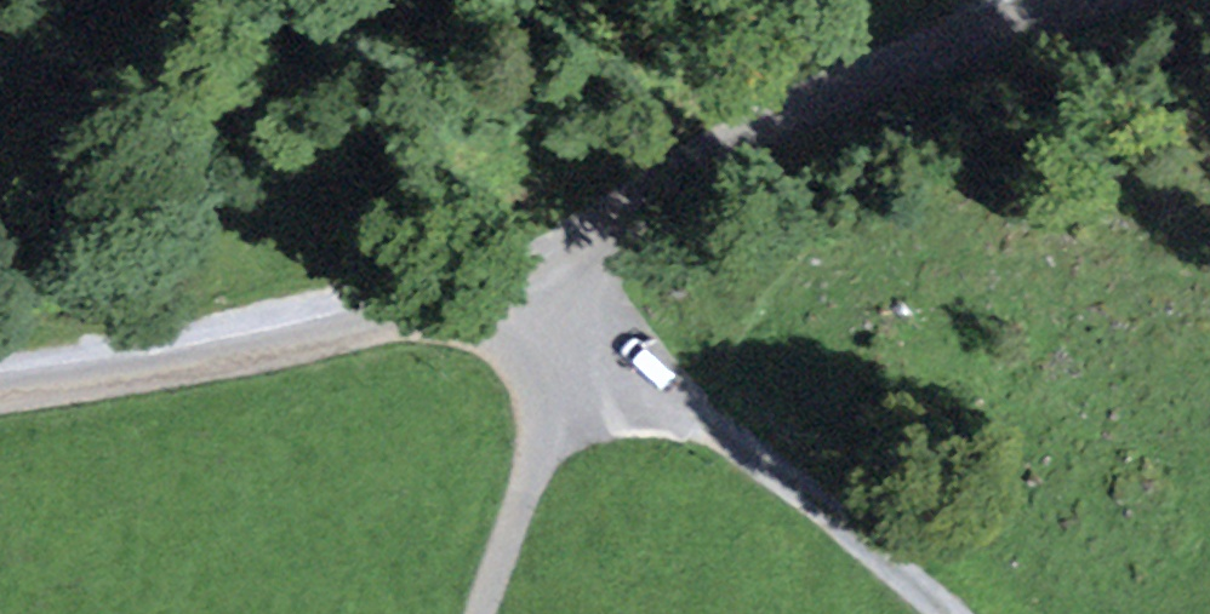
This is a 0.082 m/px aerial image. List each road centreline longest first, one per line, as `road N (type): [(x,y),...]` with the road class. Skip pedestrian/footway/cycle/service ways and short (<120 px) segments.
road 1 (unclassified): [(0,377),(314,316),(543,237),(1083,0)]
road 2 (track): [(574,344),(795,474),(968,613)]
road 3 (track): [(314,316),(224,189),(181,0)]

